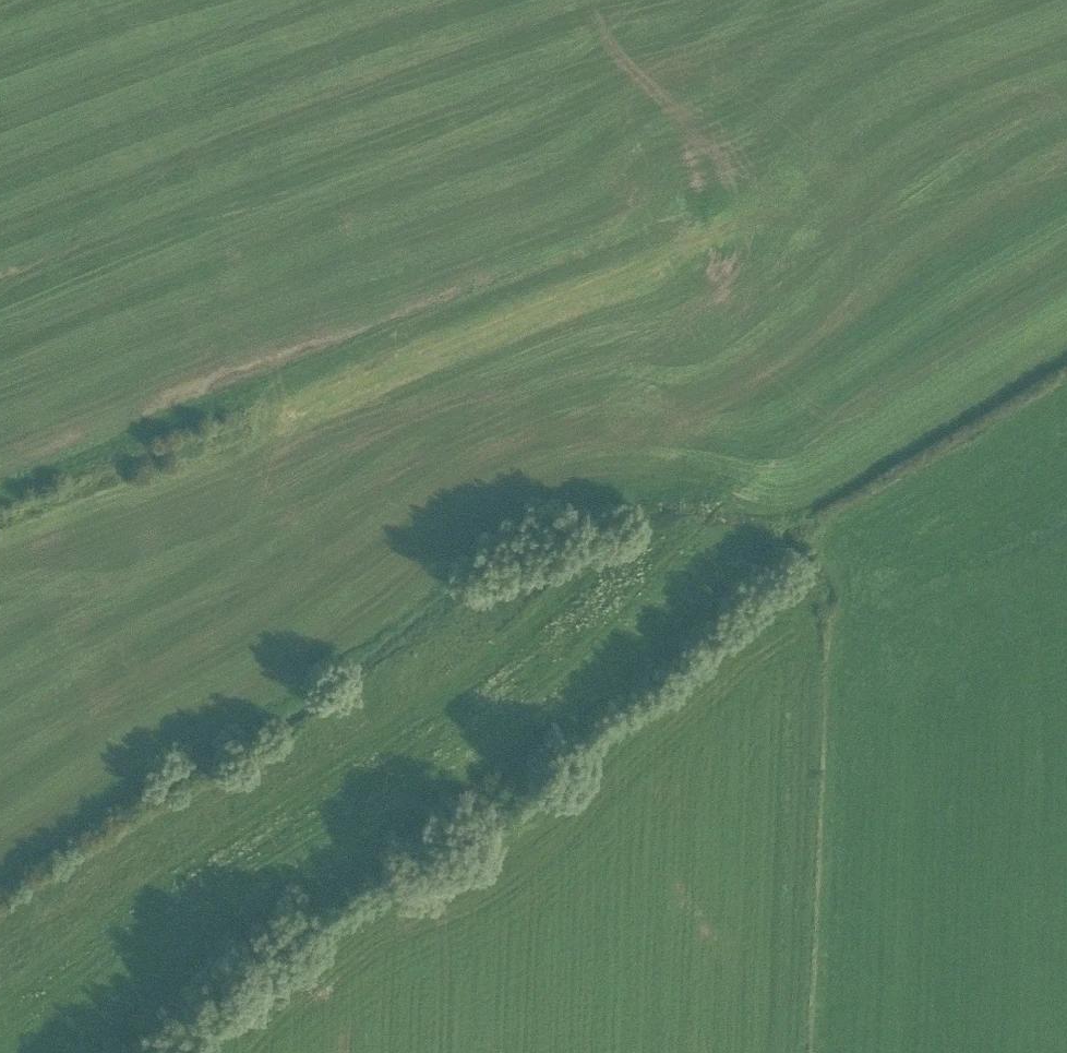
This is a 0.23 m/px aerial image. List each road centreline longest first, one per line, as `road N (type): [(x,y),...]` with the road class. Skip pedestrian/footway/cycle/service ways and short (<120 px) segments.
road 1 (track): [(0,514),(252,410)]

